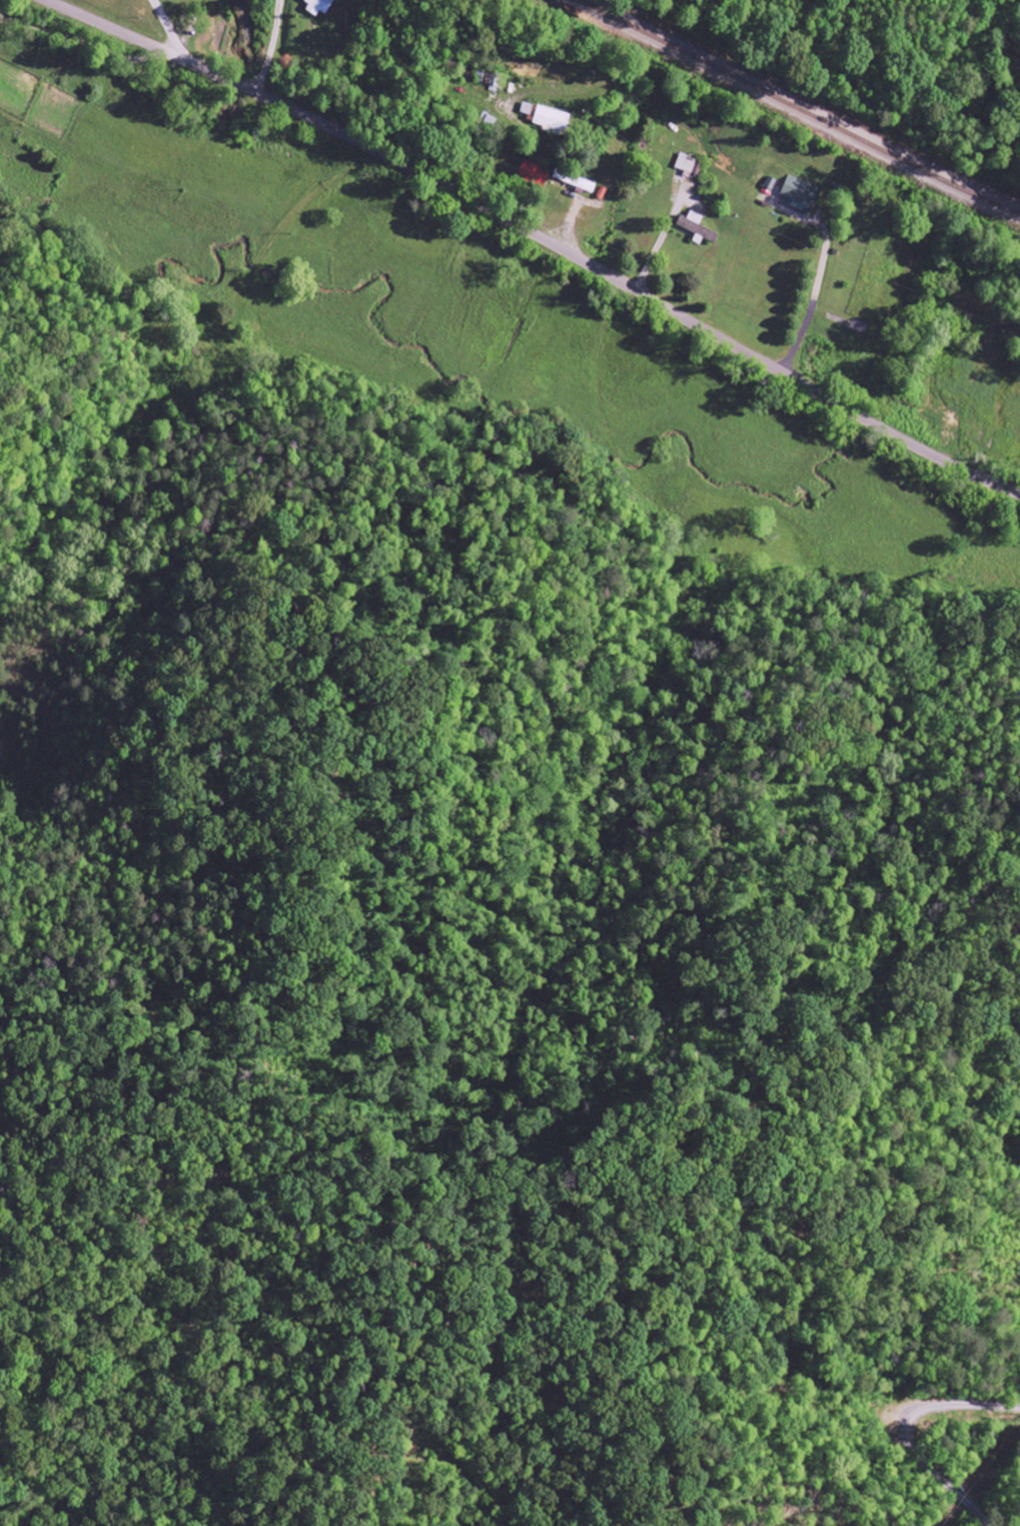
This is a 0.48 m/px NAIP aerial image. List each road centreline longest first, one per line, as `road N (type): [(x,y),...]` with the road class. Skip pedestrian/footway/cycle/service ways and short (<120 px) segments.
road 1 (residential): [(1019,492),(876,425),(412,168),(50,0)]

